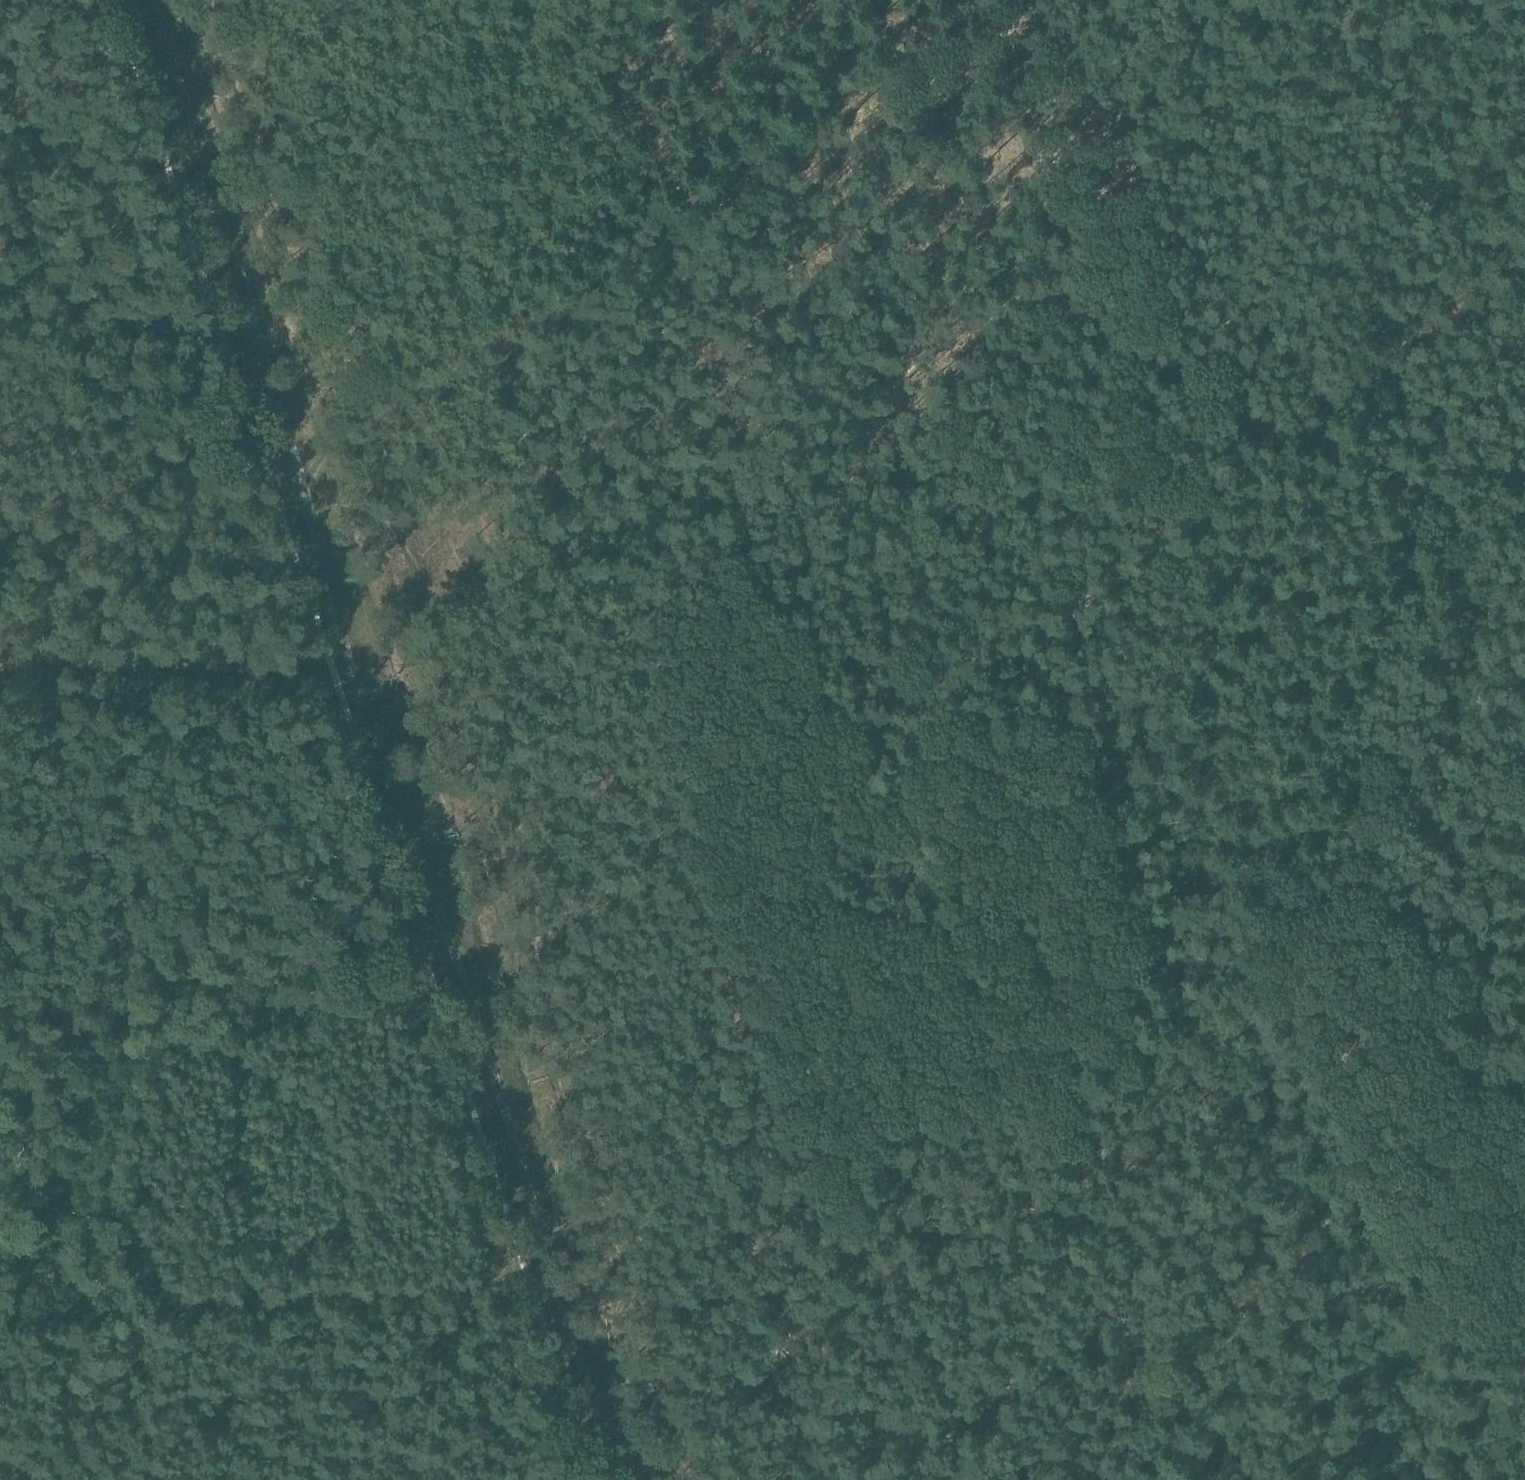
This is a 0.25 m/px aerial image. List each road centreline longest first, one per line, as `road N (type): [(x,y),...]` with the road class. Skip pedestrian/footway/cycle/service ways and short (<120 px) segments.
road 1 (track): [(437,985),(462,978),(706,826),(1077,561),(1224,878),(1259,1037)]
road 2 (track): [(601,1448),(1259,1037),(1420,1479)]
road 3 (track): [(1524,258),(1077,561),(846,94)]
road 4 (track): [(982,0),(451,374)]
road 5 (track): [(0,664),(334,659)]
road 6 (track): [(451,374),(299,470),(264,473)]
road 7 (track): [(157,1301),(178,1479)]

